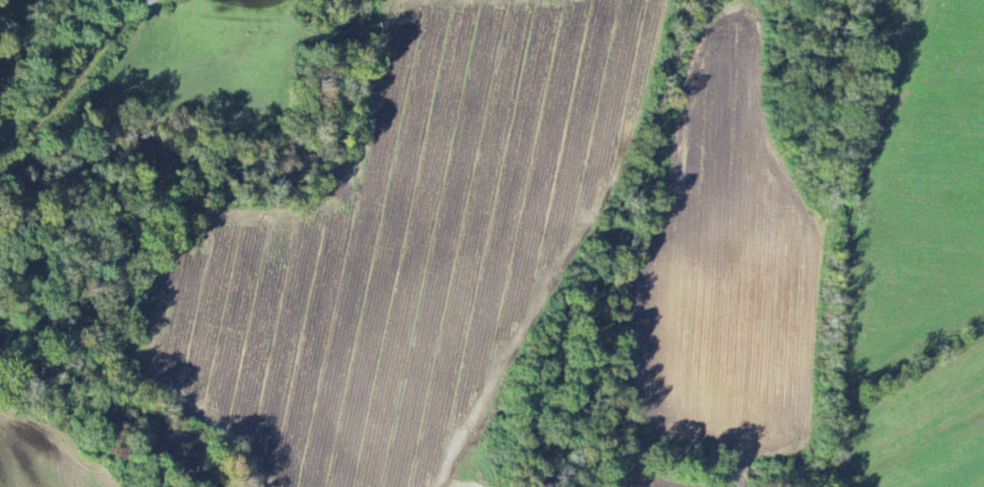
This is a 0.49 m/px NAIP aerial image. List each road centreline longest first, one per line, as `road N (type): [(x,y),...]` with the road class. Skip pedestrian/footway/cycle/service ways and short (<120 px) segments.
road 1 (secondary): [(0,128),(142,0)]

